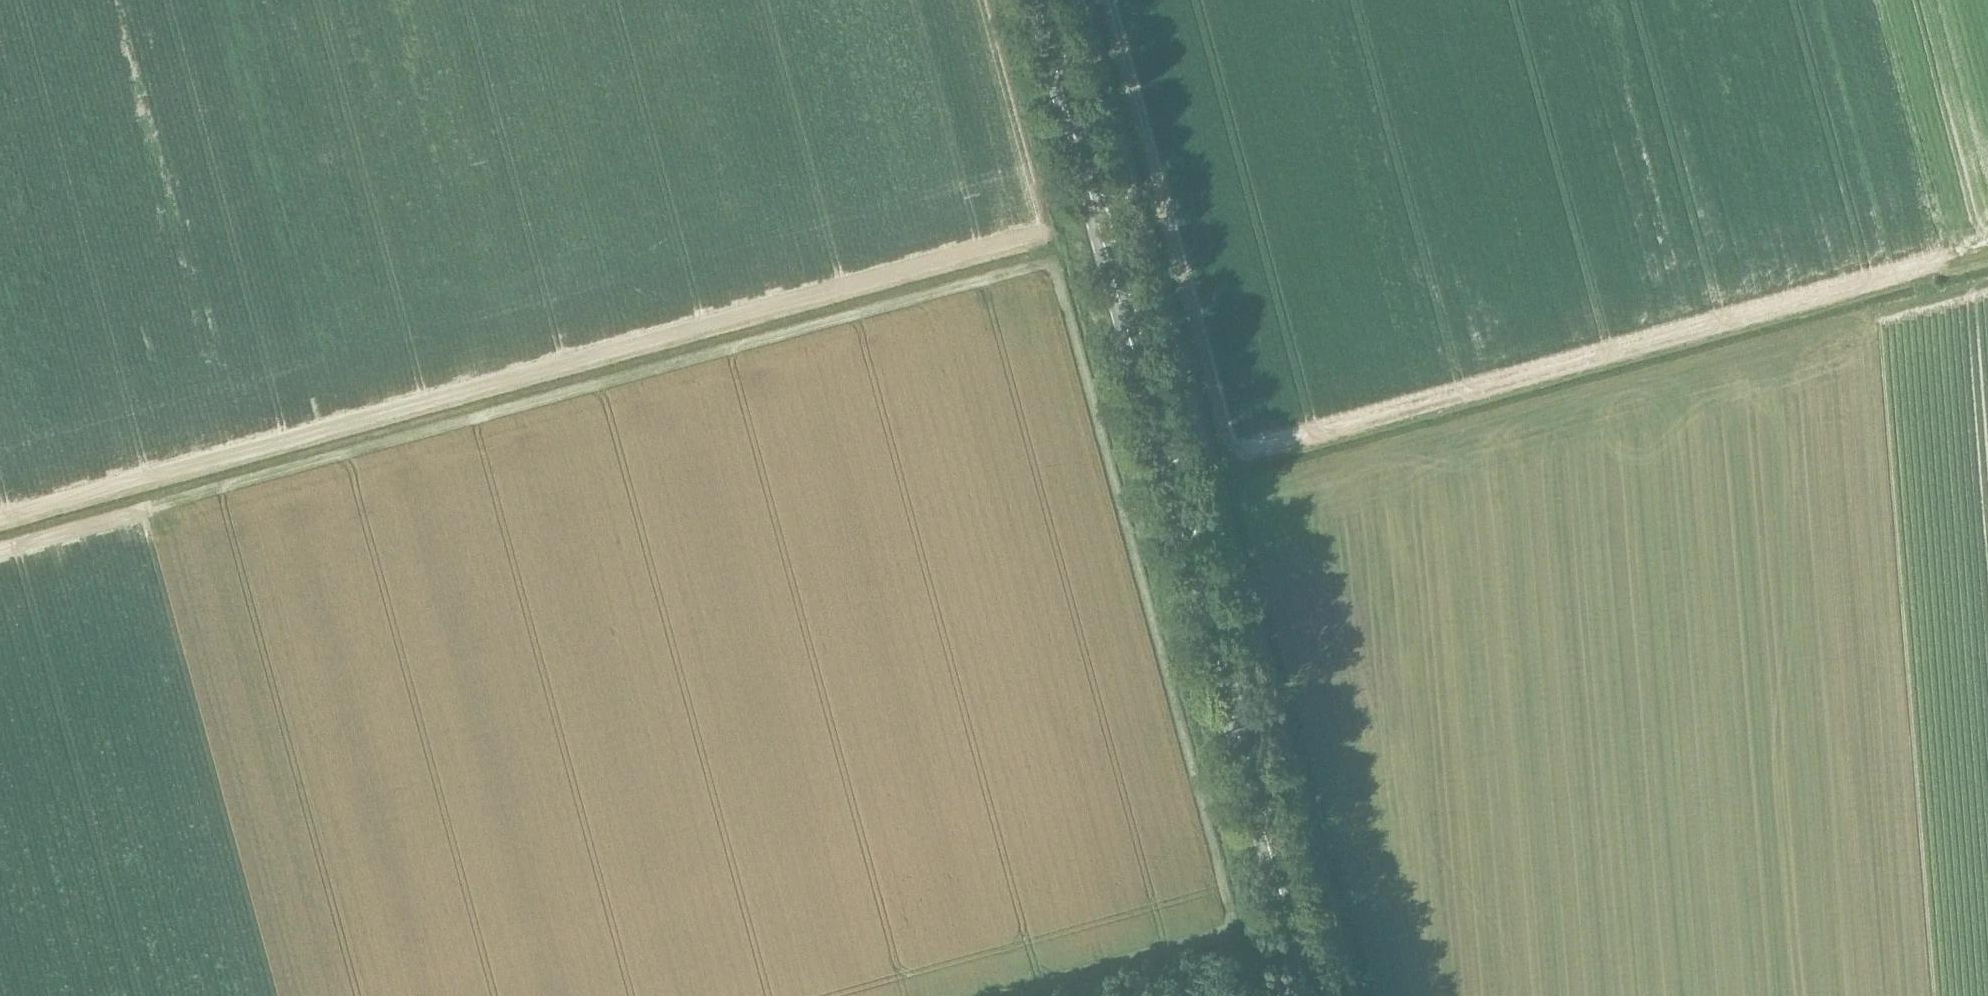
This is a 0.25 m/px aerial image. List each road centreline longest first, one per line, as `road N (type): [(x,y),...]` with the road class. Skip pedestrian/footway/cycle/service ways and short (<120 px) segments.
road 1 (secondary): [(1305,995),(1037,0)]

